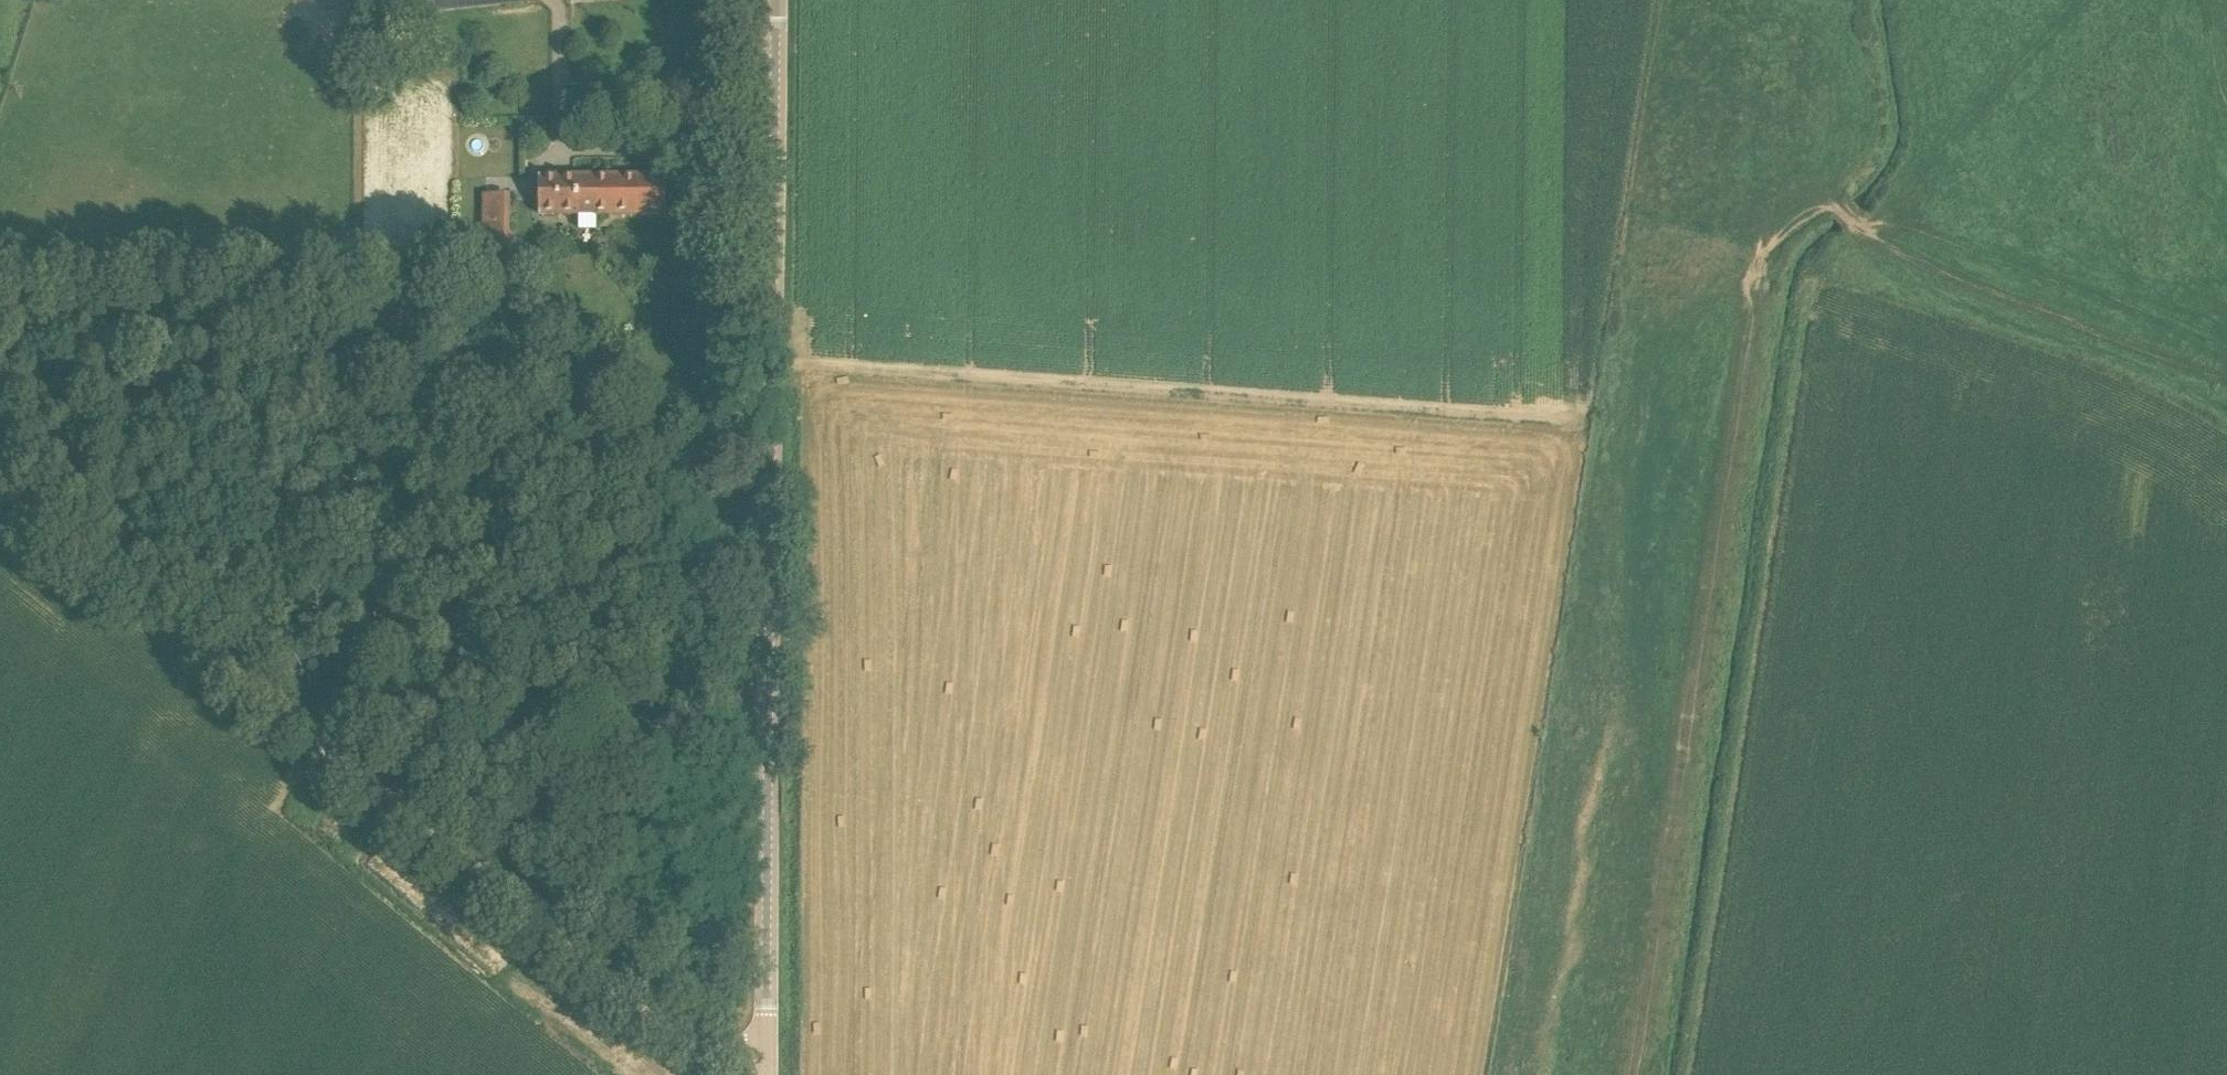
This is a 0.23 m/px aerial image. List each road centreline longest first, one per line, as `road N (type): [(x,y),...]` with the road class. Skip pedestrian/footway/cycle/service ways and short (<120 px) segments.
road 1 (residential): [(779,1047),(776,0)]
road 2 (unclassified): [(779,1047),(654,1011),(0,472)]

